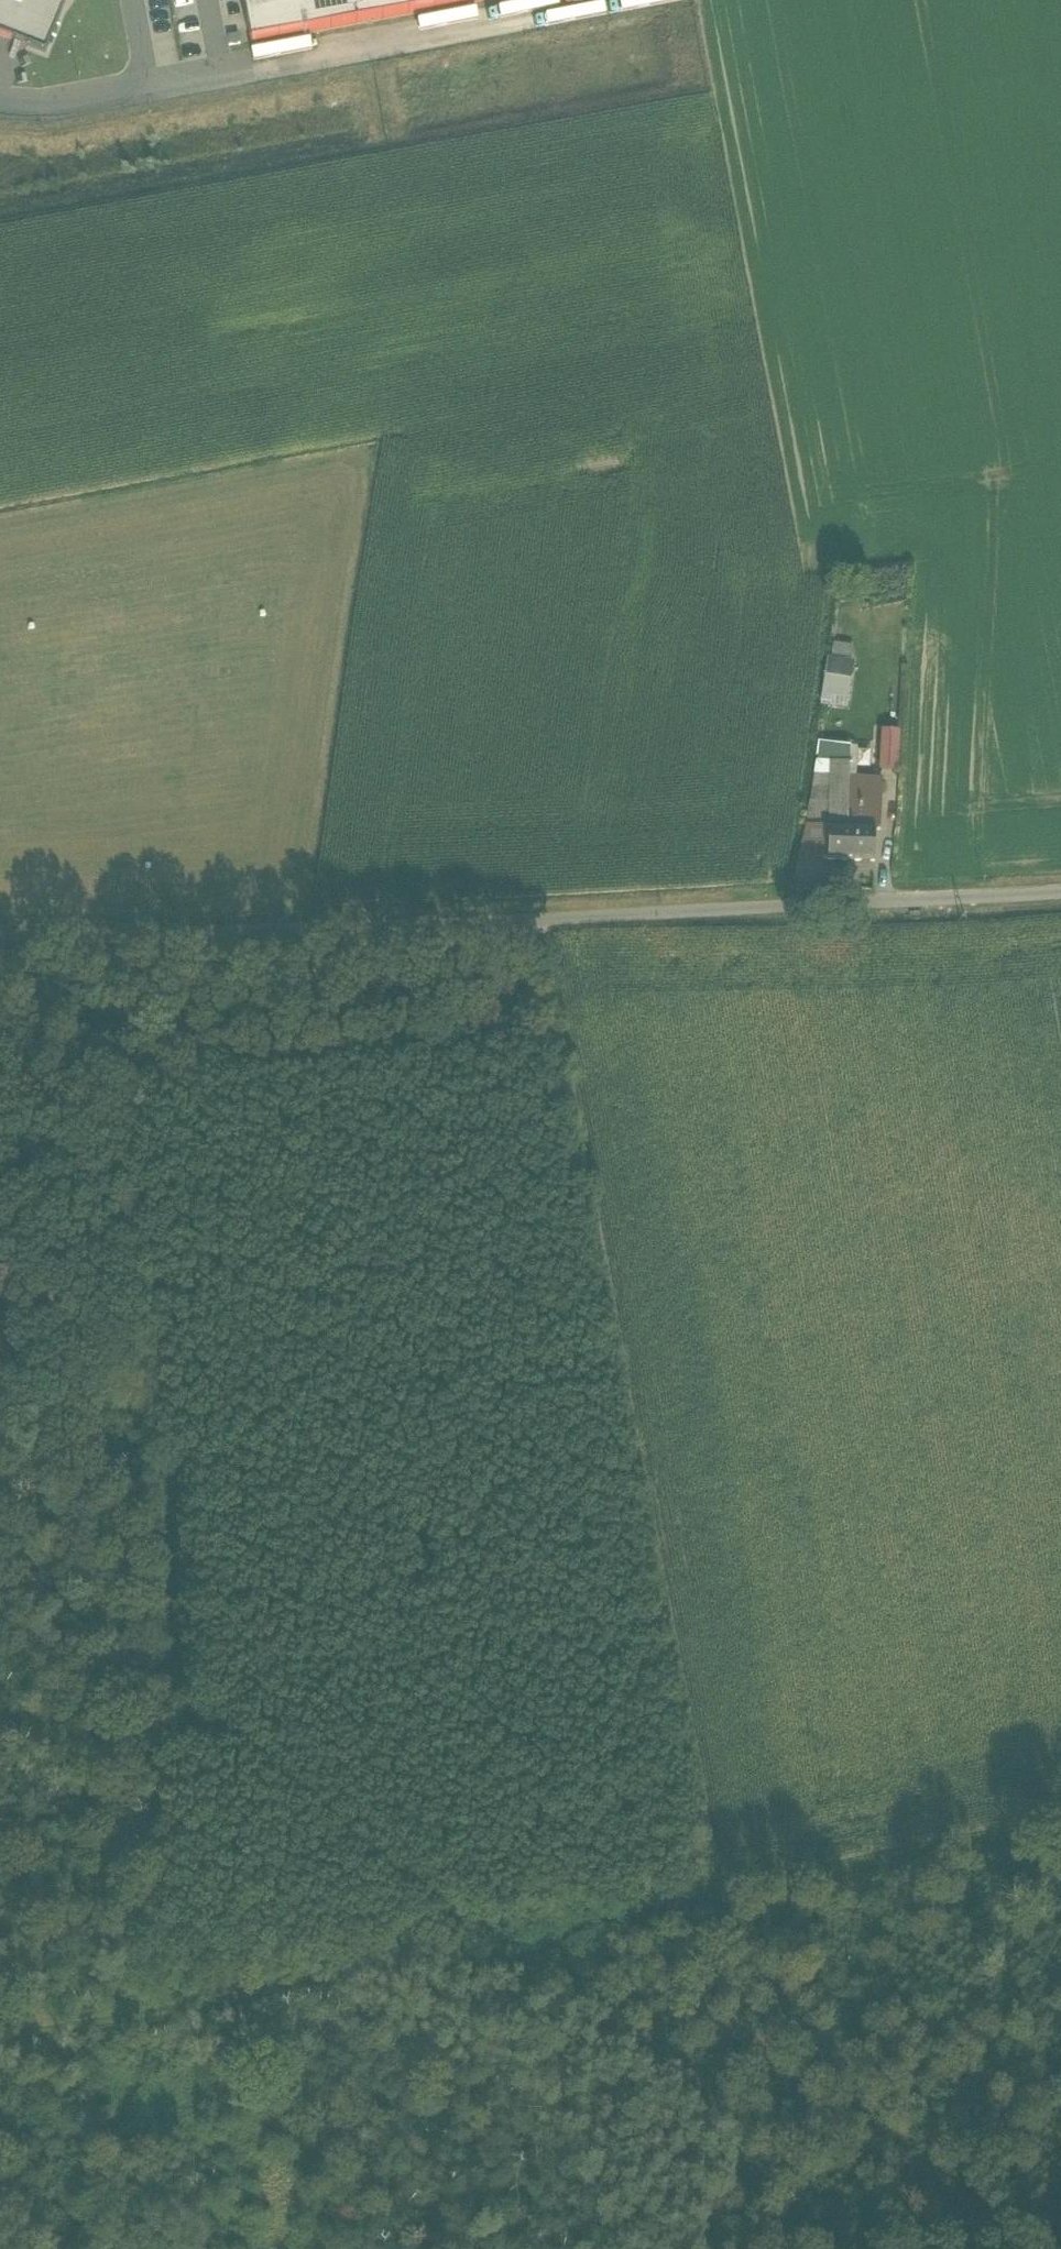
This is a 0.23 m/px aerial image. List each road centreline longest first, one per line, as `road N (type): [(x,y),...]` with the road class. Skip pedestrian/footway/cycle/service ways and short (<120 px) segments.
road 1 (unclassified): [(1060,893),(98,937),(0,933)]
road 2 (track): [(0,2042),(442,1967),(531,1966),(673,2075),(746,2160),(780,2248)]
road 3 (track): [(1060,1827),(619,1919),(575,1935),(531,1966)]

